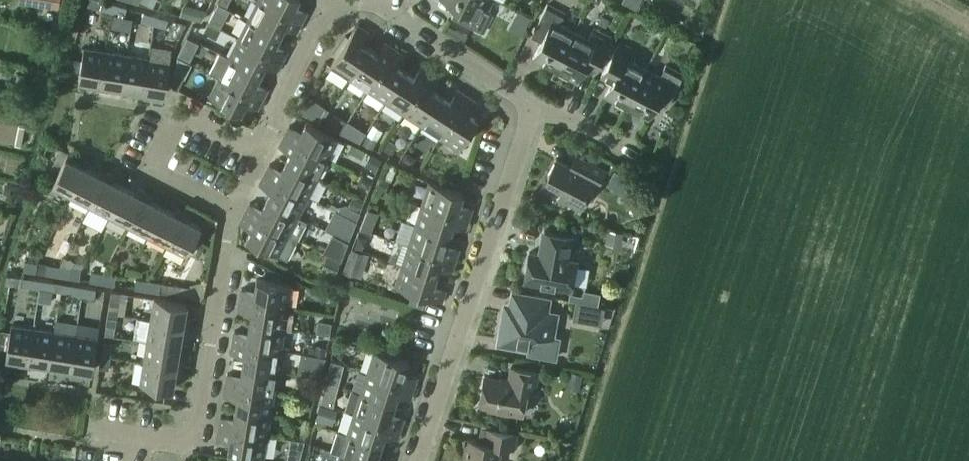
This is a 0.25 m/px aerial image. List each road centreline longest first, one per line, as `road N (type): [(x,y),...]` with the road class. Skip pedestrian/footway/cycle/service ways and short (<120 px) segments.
road 1 (residential): [(416,460),(528,111)]
road 2 (residential): [(141,436),(174,443),(196,426),(232,212)]
road 3 (residential): [(258,159),(179,116),(153,168),(232,212)]
road 4 (residential): [(258,159),(330,0)]
road 5 (residential): [(528,111),(390,8)]

